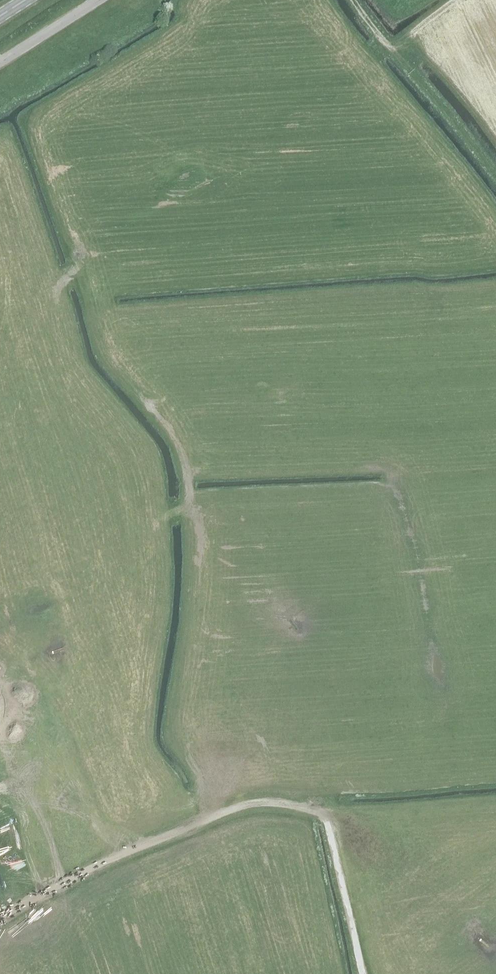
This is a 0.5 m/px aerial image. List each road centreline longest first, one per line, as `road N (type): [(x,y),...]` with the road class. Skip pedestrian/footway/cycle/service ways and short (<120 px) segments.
road 1 (track): [(0,916),(231,809),(298,806),(325,818),(363,973)]

